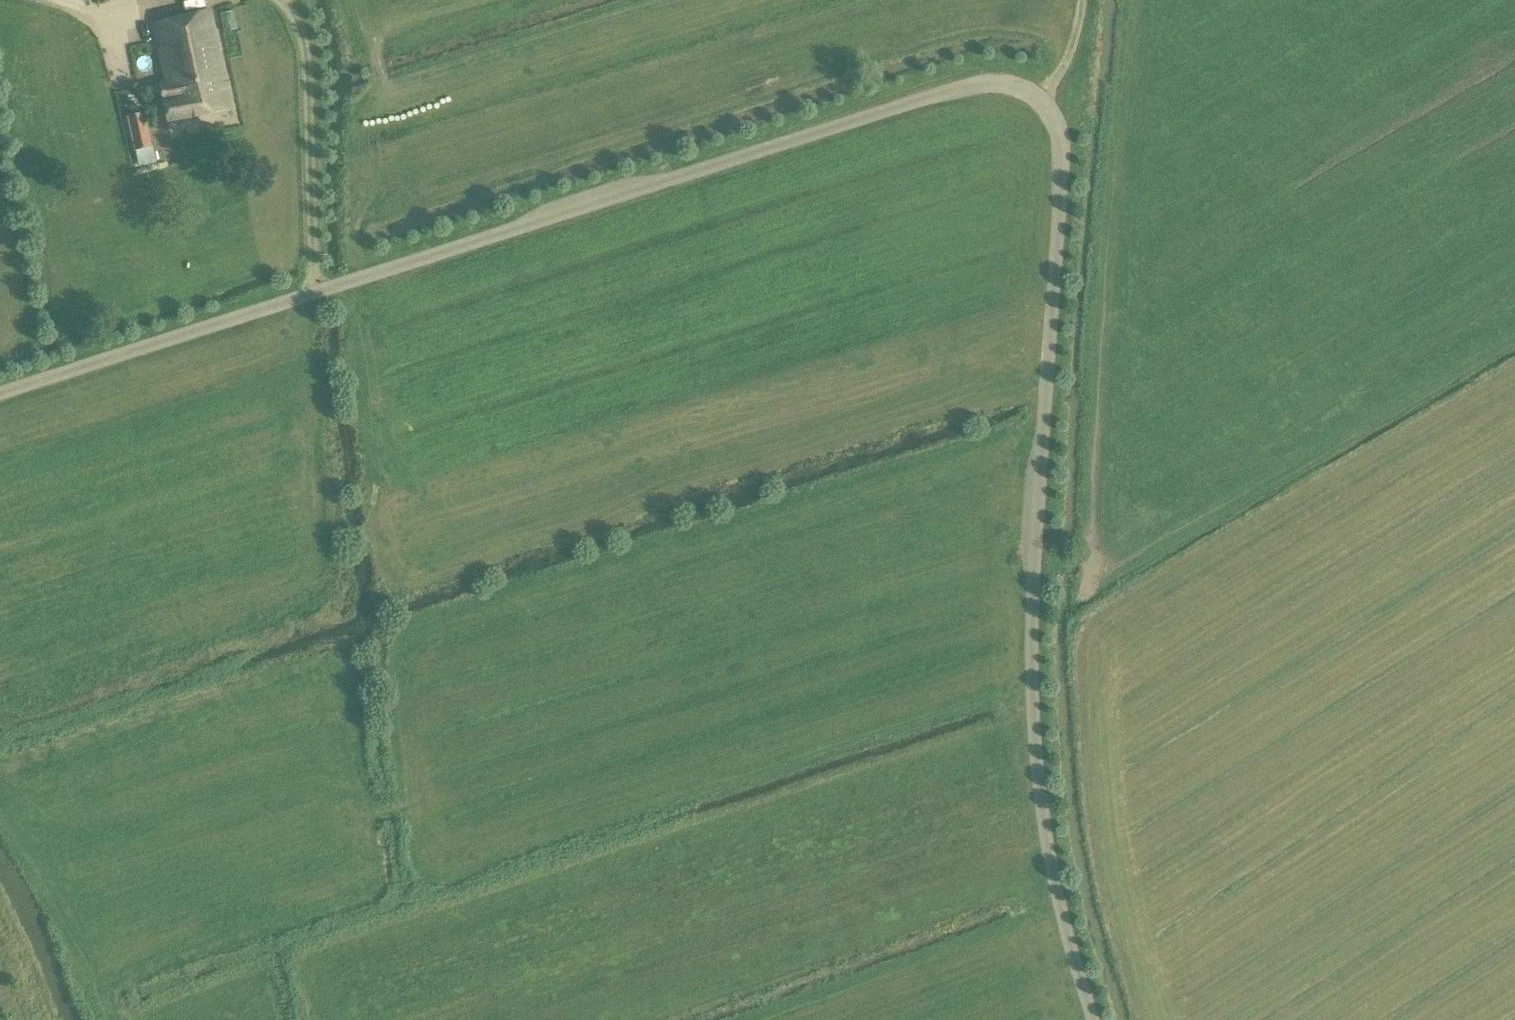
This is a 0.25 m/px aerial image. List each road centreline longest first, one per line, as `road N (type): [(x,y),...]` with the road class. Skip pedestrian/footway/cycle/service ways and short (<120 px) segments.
road 1 (unclassified): [(0,394),(986,81),(1023,84),(1060,118),(1063,172),(1033,701),(1062,915),(1095,1019)]
road 2 (track): [(316,291),(306,66),(283,0)]

